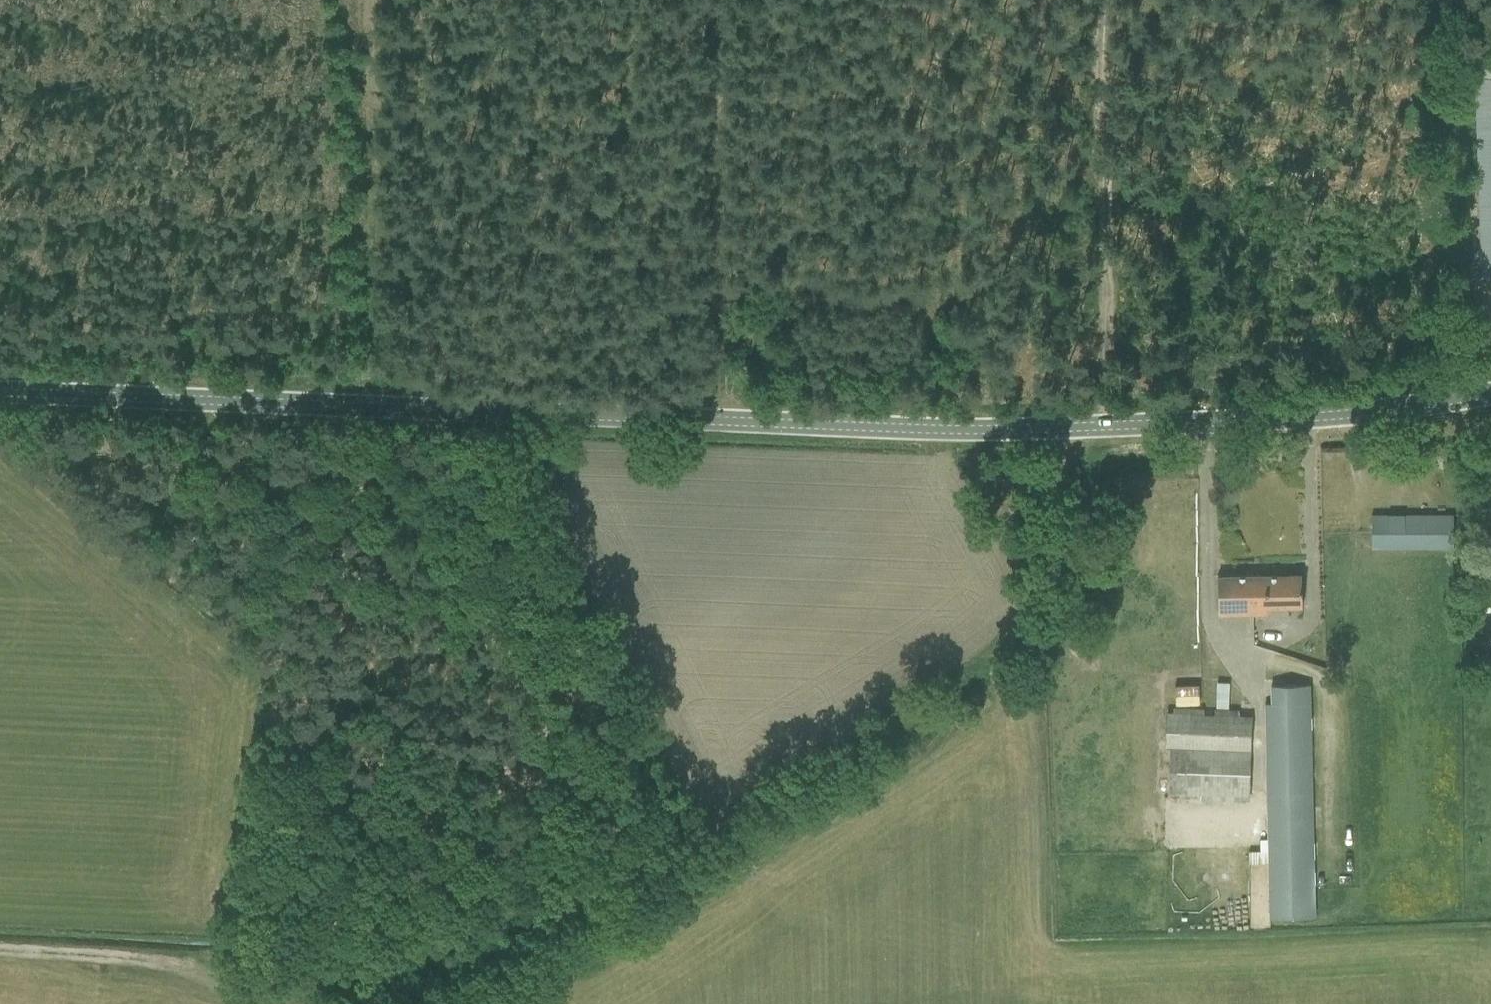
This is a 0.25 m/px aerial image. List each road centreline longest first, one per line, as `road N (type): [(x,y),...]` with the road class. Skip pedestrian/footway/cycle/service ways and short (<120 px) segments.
road 1 (tertiary): [(0,392),(1000,425),(1490,391)]
road 2 (track): [(0,951),(155,961),(198,972)]

